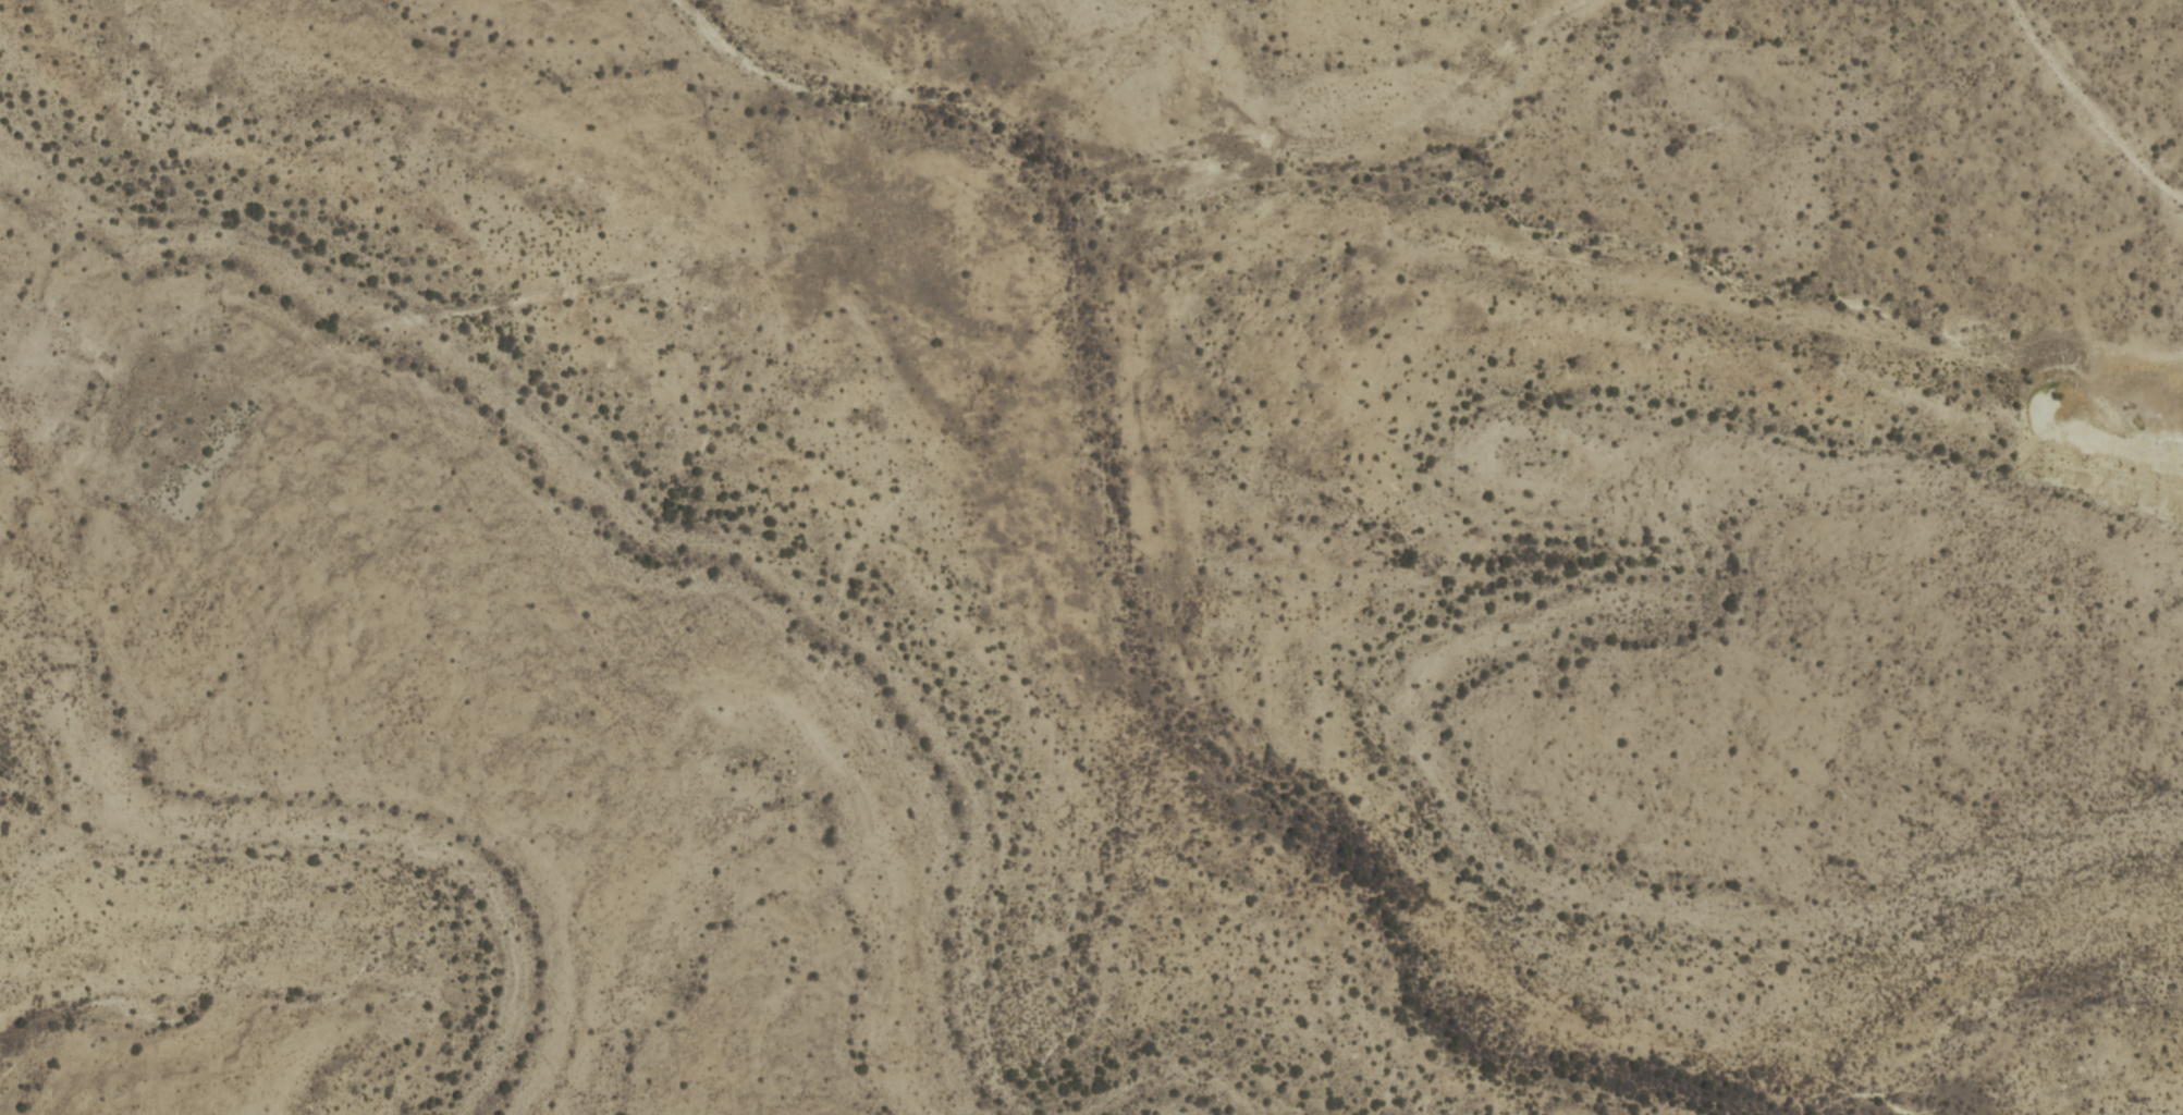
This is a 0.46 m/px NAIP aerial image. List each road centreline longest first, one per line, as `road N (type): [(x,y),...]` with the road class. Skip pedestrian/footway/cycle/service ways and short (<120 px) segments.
road 1 (track): [(2182,199),(2098,117),(2015,0)]

